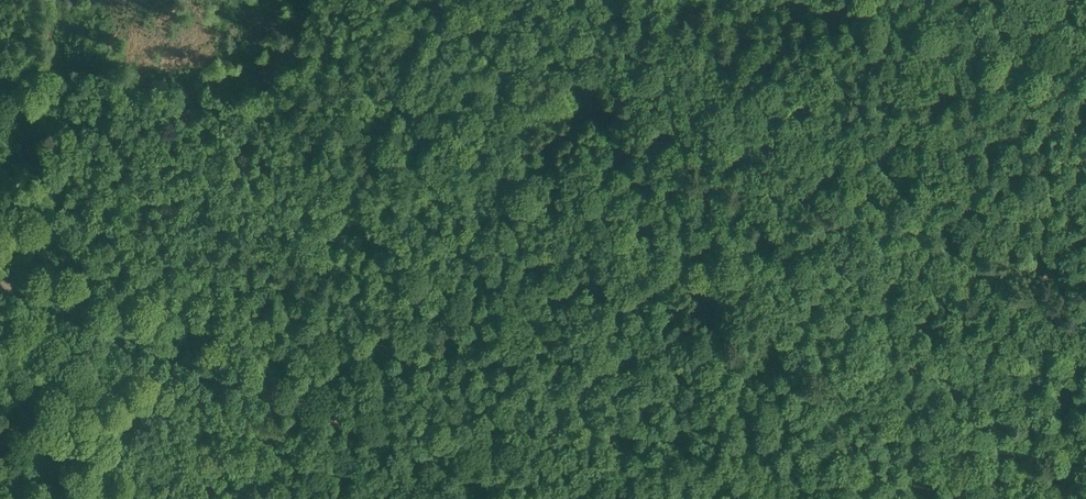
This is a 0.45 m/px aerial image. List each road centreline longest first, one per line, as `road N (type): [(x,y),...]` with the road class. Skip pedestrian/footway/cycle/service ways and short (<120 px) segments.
road 1 (track): [(272,390),(428,0)]
road 2 (track): [(546,498),(272,390)]
road 3 (track): [(272,390),(0,285)]

